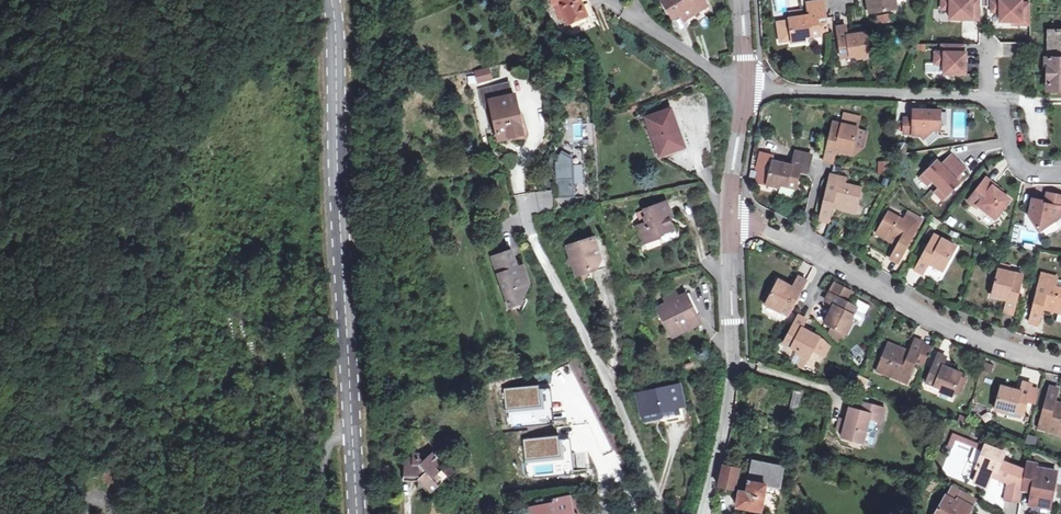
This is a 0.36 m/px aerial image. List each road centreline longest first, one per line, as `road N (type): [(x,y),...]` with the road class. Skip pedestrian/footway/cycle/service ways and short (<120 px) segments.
road 1 (secondary): [(356,513),(331,0)]
road 2 (residential): [(1060,363),(935,321),(730,207)]
road 3 (residential): [(1060,175),(1024,171),(1006,115),(990,96),(748,89)]
road 4 (unclassified): [(702,513),(735,360),(730,207)]
road 5 (residential): [(638,18),(748,89)]

